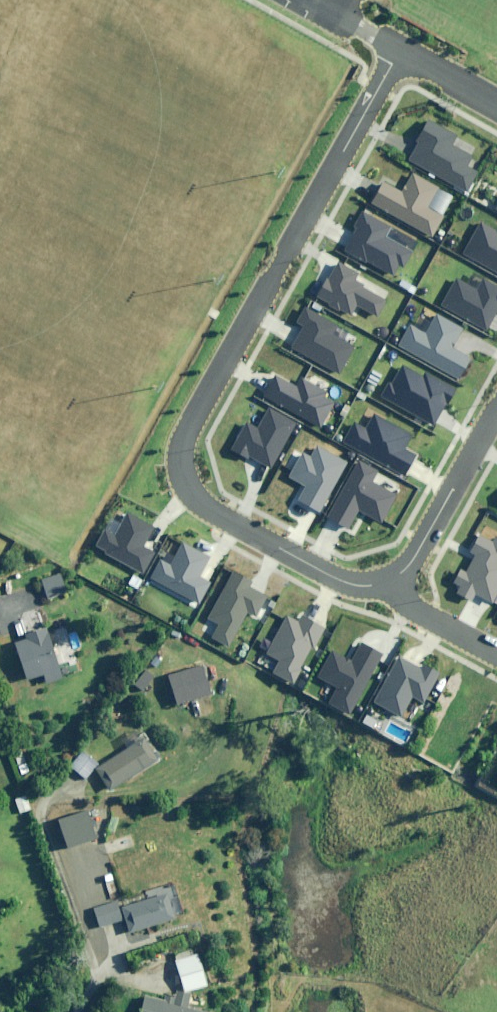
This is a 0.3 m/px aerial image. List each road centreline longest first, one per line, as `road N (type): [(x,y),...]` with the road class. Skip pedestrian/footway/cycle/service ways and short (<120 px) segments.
road 1 (residential): [(399,50),(190,422),(180,458),(186,484),(207,510),(342,581),(386,583)]
road 2 (residential): [(386,583),(415,556),(496,409)]
road 3 (residential): [(386,583),(412,608),(496,654)]

